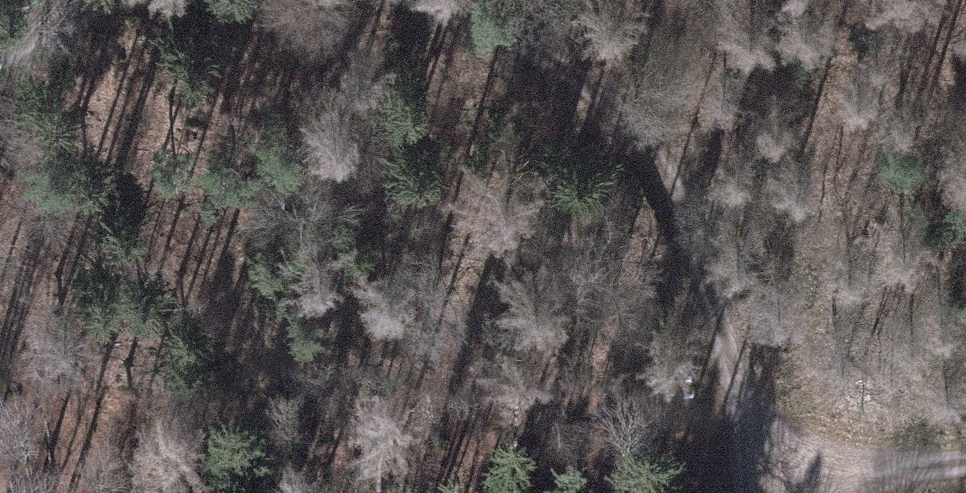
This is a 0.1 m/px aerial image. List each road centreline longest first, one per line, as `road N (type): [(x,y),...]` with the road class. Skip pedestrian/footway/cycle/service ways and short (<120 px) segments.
road 1 (track): [(790,492),(674,160)]
road 2 (track): [(674,160),(593,72),(390,0)]
road 3 (track): [(790,492),(931,456),(965,457)]
road 4 (track): [(121,0),(0,65)]

